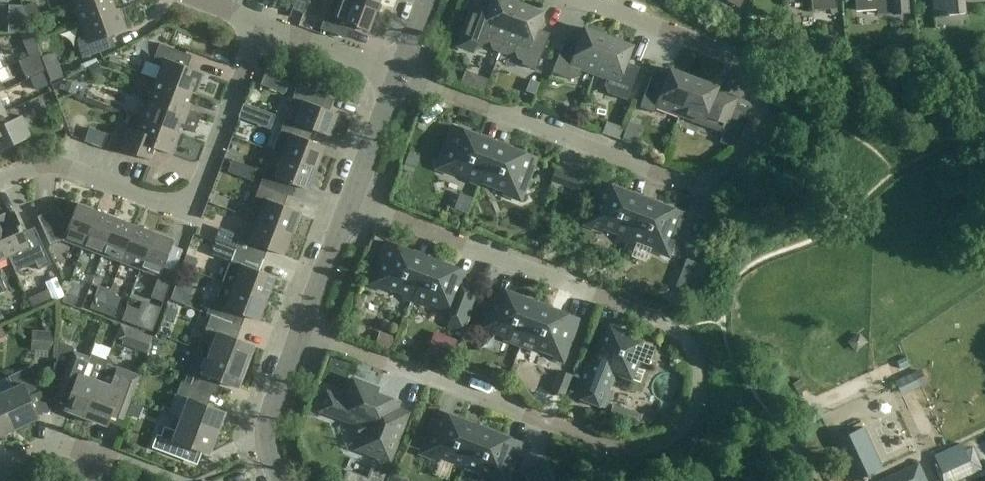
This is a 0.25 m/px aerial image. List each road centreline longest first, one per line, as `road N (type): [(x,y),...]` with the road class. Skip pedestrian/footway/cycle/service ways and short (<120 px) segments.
road 1 (residential): [(305,327),(619,447),(663,441),(694,408),(697,362),(669,323),(352,201)]
road 2 (residential): [(593,0),(743,65),(759,108),(735,161),(703,178),(670,176),(399,75)]
road 3 (residential): [(0,183),(50,161),(191,211),(261,22)]
road 4 (unclassified): [(284,480),(269,449),(272,415),(305,327)]
road 5 (residential): [(399,75),(261,22)]
road 6 (unclassified): [(305,327),(352,201)]
road 7 (unclassified): [(352,201),(399,75)]
road 8 (residential): [(0,468),(58,442),(91,454),(100,480)]

